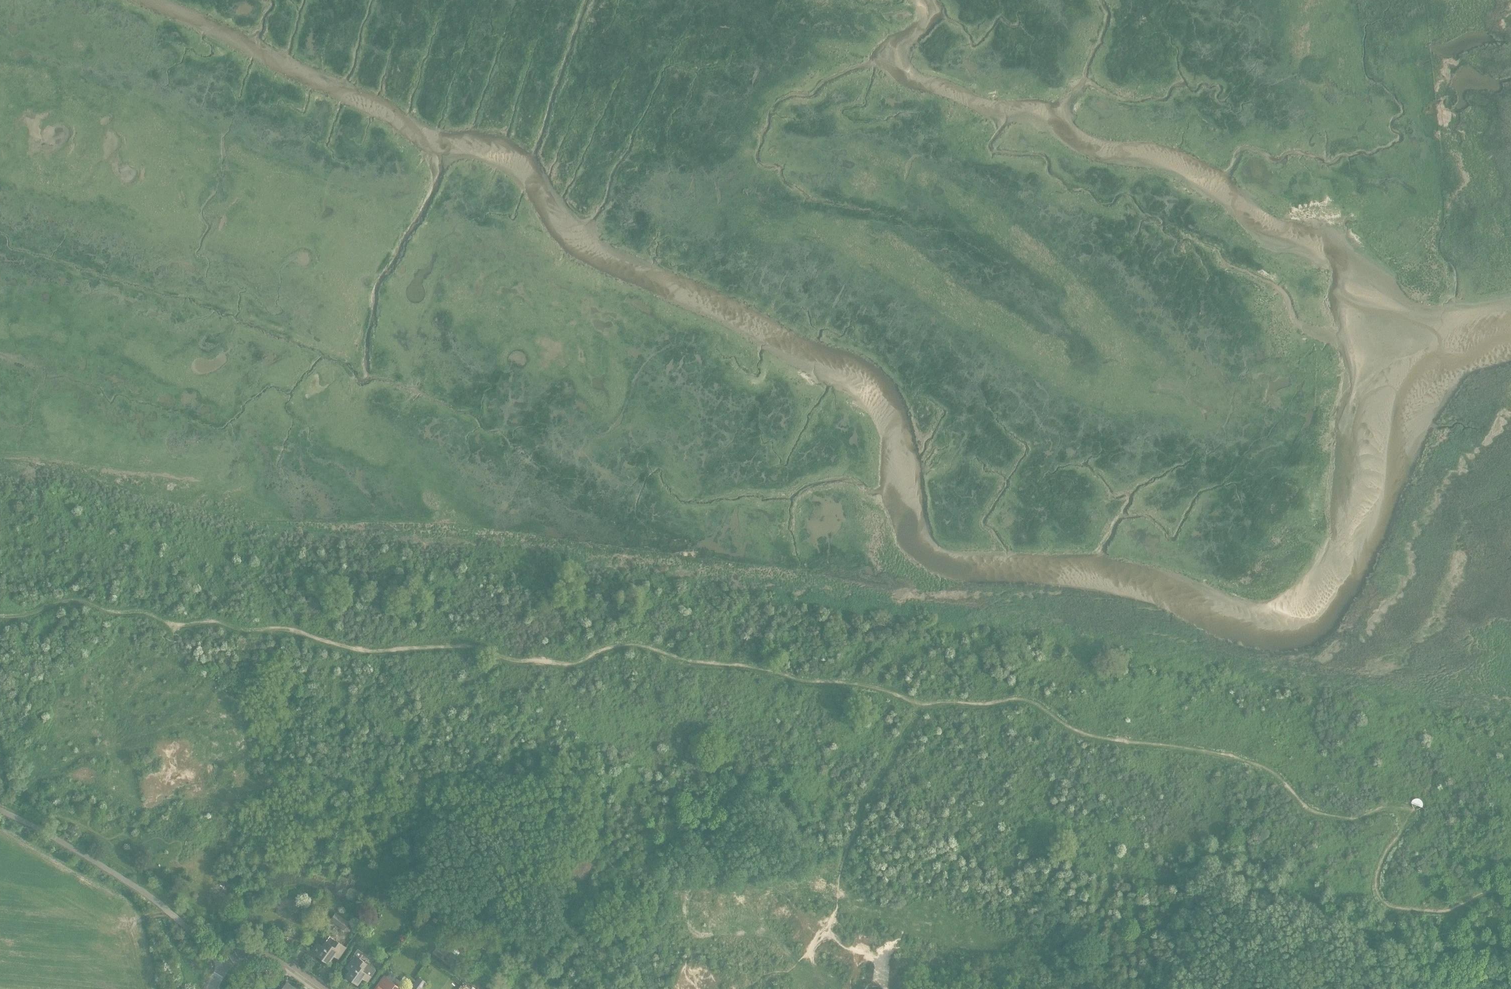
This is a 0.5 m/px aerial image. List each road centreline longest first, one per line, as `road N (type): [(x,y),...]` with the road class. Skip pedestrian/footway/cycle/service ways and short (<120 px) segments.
road 1 (track): [(916,706),(866,799),(843,862),(839,906),(821,925)]

